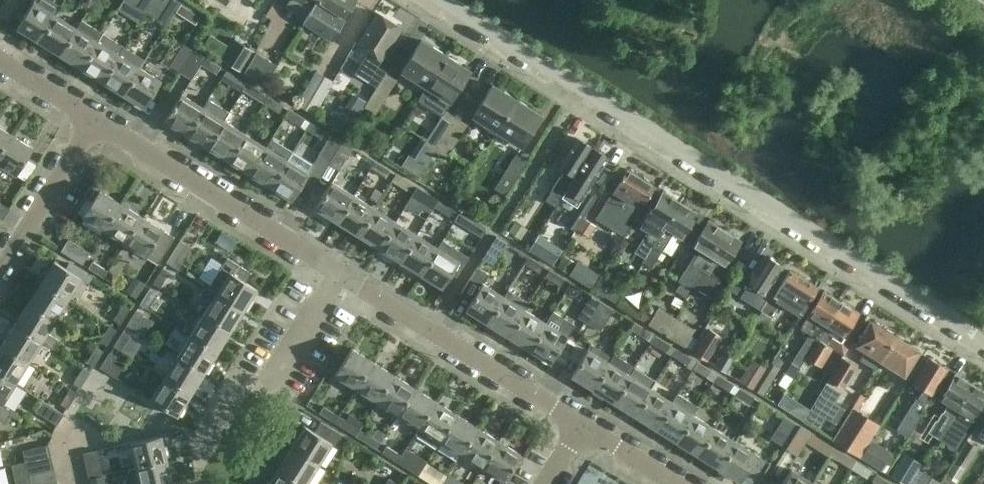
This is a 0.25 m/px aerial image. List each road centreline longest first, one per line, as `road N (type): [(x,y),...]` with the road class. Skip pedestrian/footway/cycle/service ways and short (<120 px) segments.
road 1 (residential): [(438,0),(983,340)]
road 2 (residential): [(338,274),(94,119)]
road 3 (residential): [(581,428),(338,274)]
road 4 (residential): [(0,274),(94,119)]
road 5 (residential): [(338,274),(265,390)]

